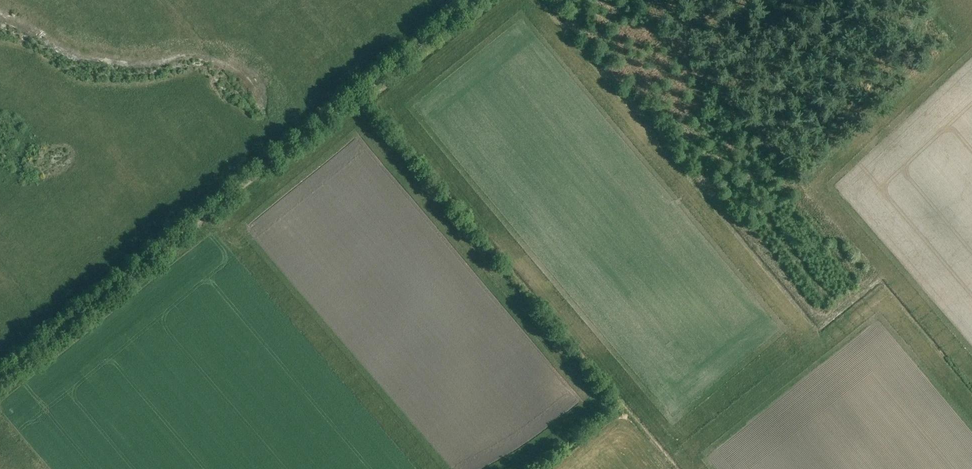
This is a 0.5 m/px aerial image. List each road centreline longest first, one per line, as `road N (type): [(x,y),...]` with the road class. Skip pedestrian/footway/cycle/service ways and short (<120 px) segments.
road 1 (track): [(0,379),(477,0)]

